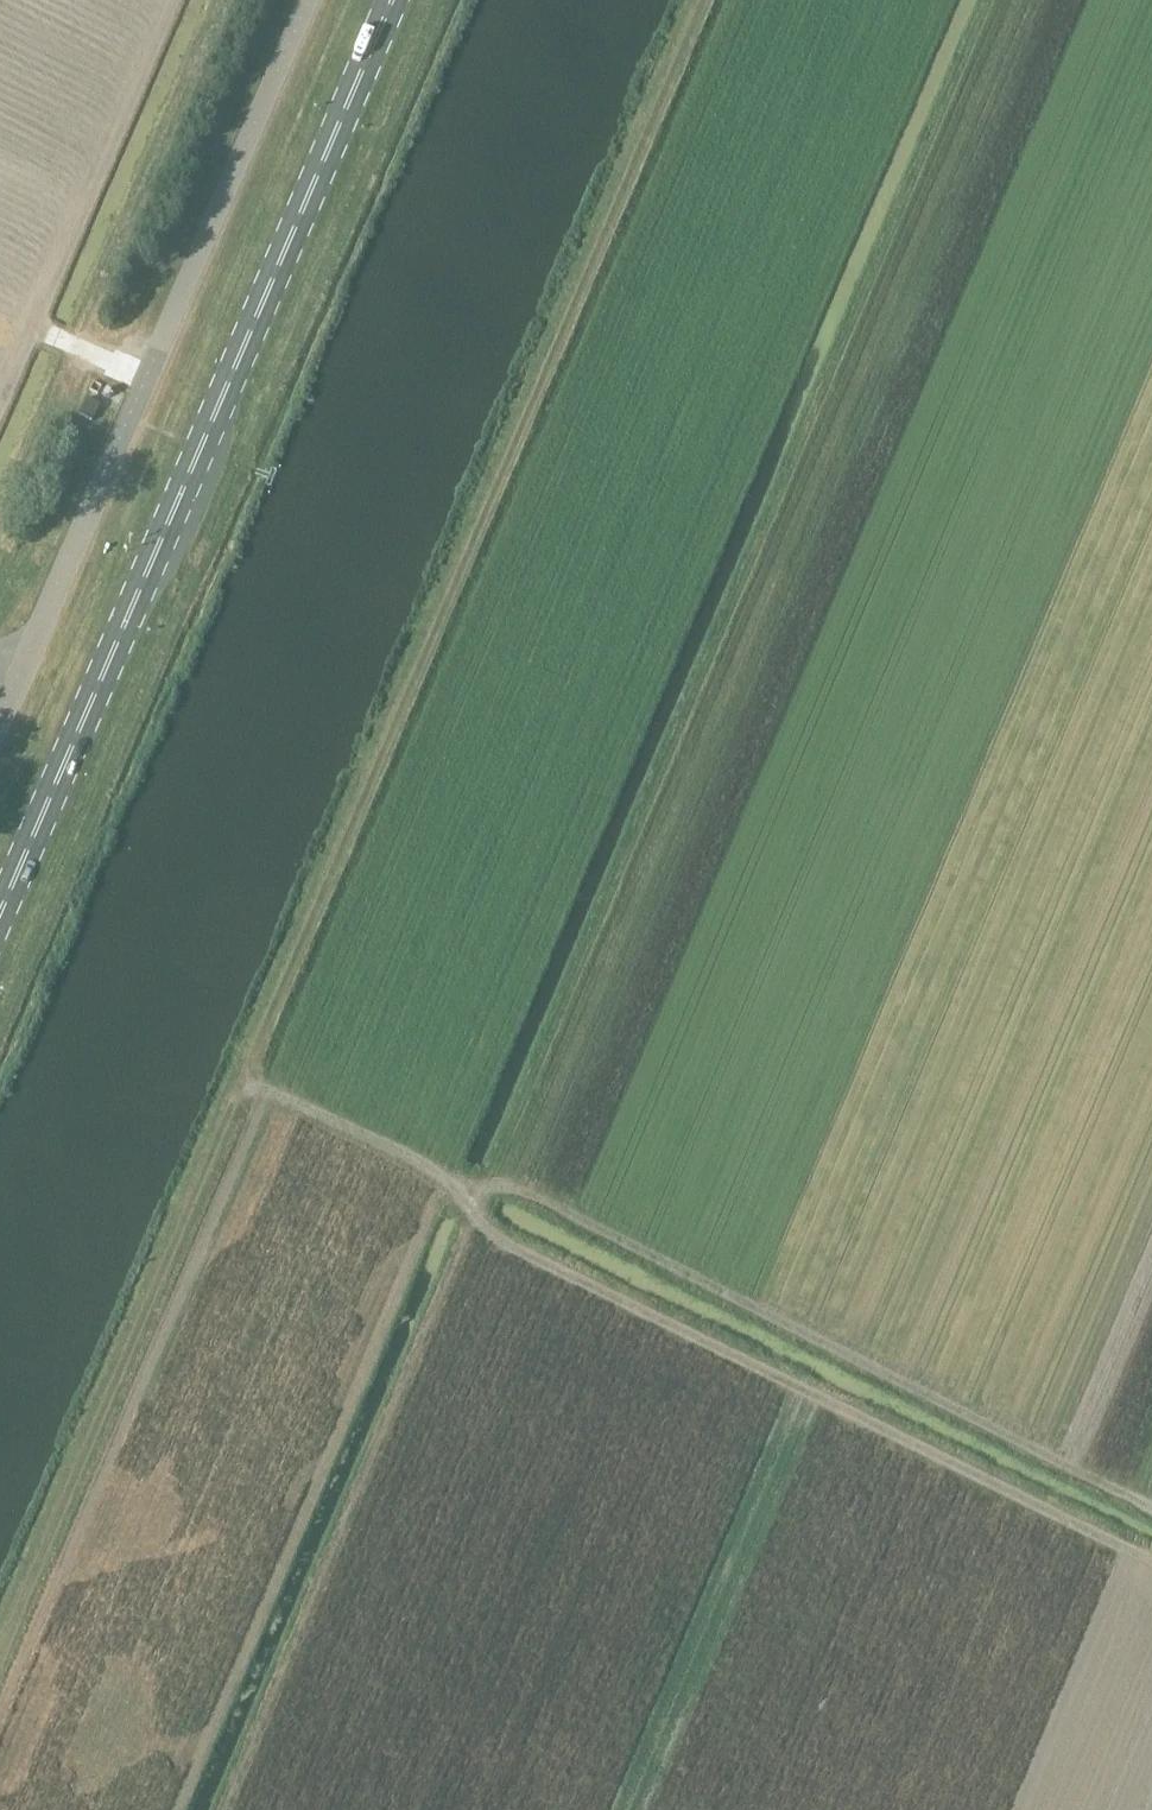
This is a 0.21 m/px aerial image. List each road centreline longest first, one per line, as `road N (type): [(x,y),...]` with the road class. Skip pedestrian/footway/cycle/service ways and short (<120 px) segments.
road 1 (track): [(0,1649),(85,1461),(235,1083),(235,1062),(355,807),(702,0)]
road 2 (primary): [(0,911),(391,0)]
road 3 (unclassified): [(307,0),(0,715)]
road 4 (track): [(171,0),(38,304),(37,330)]
road 5 (track): [(144,379),(37,330),(0,410)]

